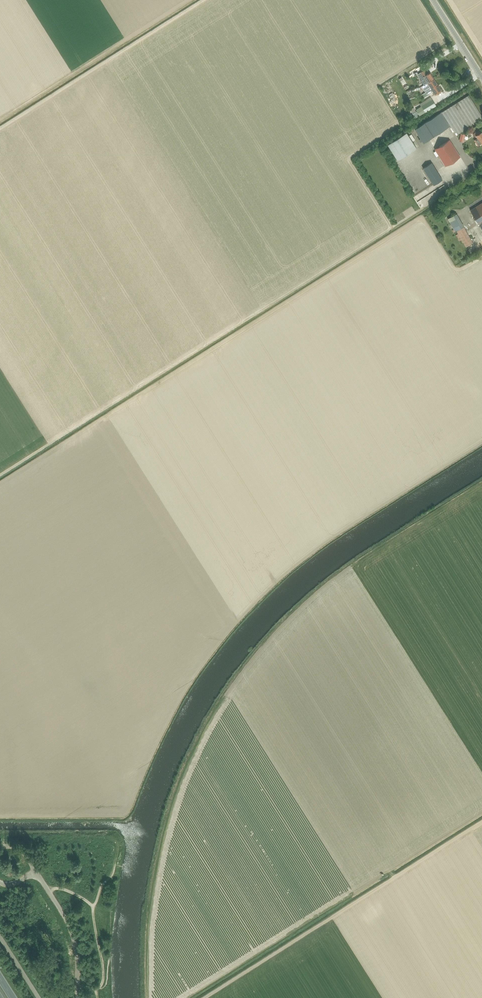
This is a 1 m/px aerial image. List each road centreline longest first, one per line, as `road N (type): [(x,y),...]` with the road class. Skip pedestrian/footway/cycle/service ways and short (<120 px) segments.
road 1 (track): [(77,991),(102,980),(92,906),(115,863)]
road 2 (unclassified): [(77,997),(73,939),(35,871)]

